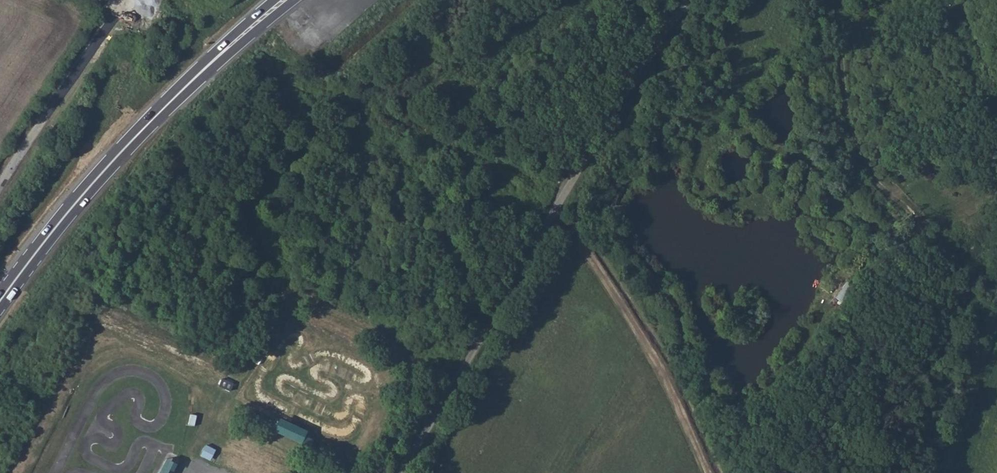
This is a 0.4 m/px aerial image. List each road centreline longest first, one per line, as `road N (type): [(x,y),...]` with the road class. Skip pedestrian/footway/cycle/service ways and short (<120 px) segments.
road 1 (unclassified): [(687,0),(395,472)]
road 2 (track): [(836,0),(851,138),(885,194),(954,253),(974,302)]
road 3 (primary): [(0,301),(82,195),(222,52)]
road 4 (track): [(262,64),(561,199)]
road 5 (unclassified): [(0,186),(128,0)]

